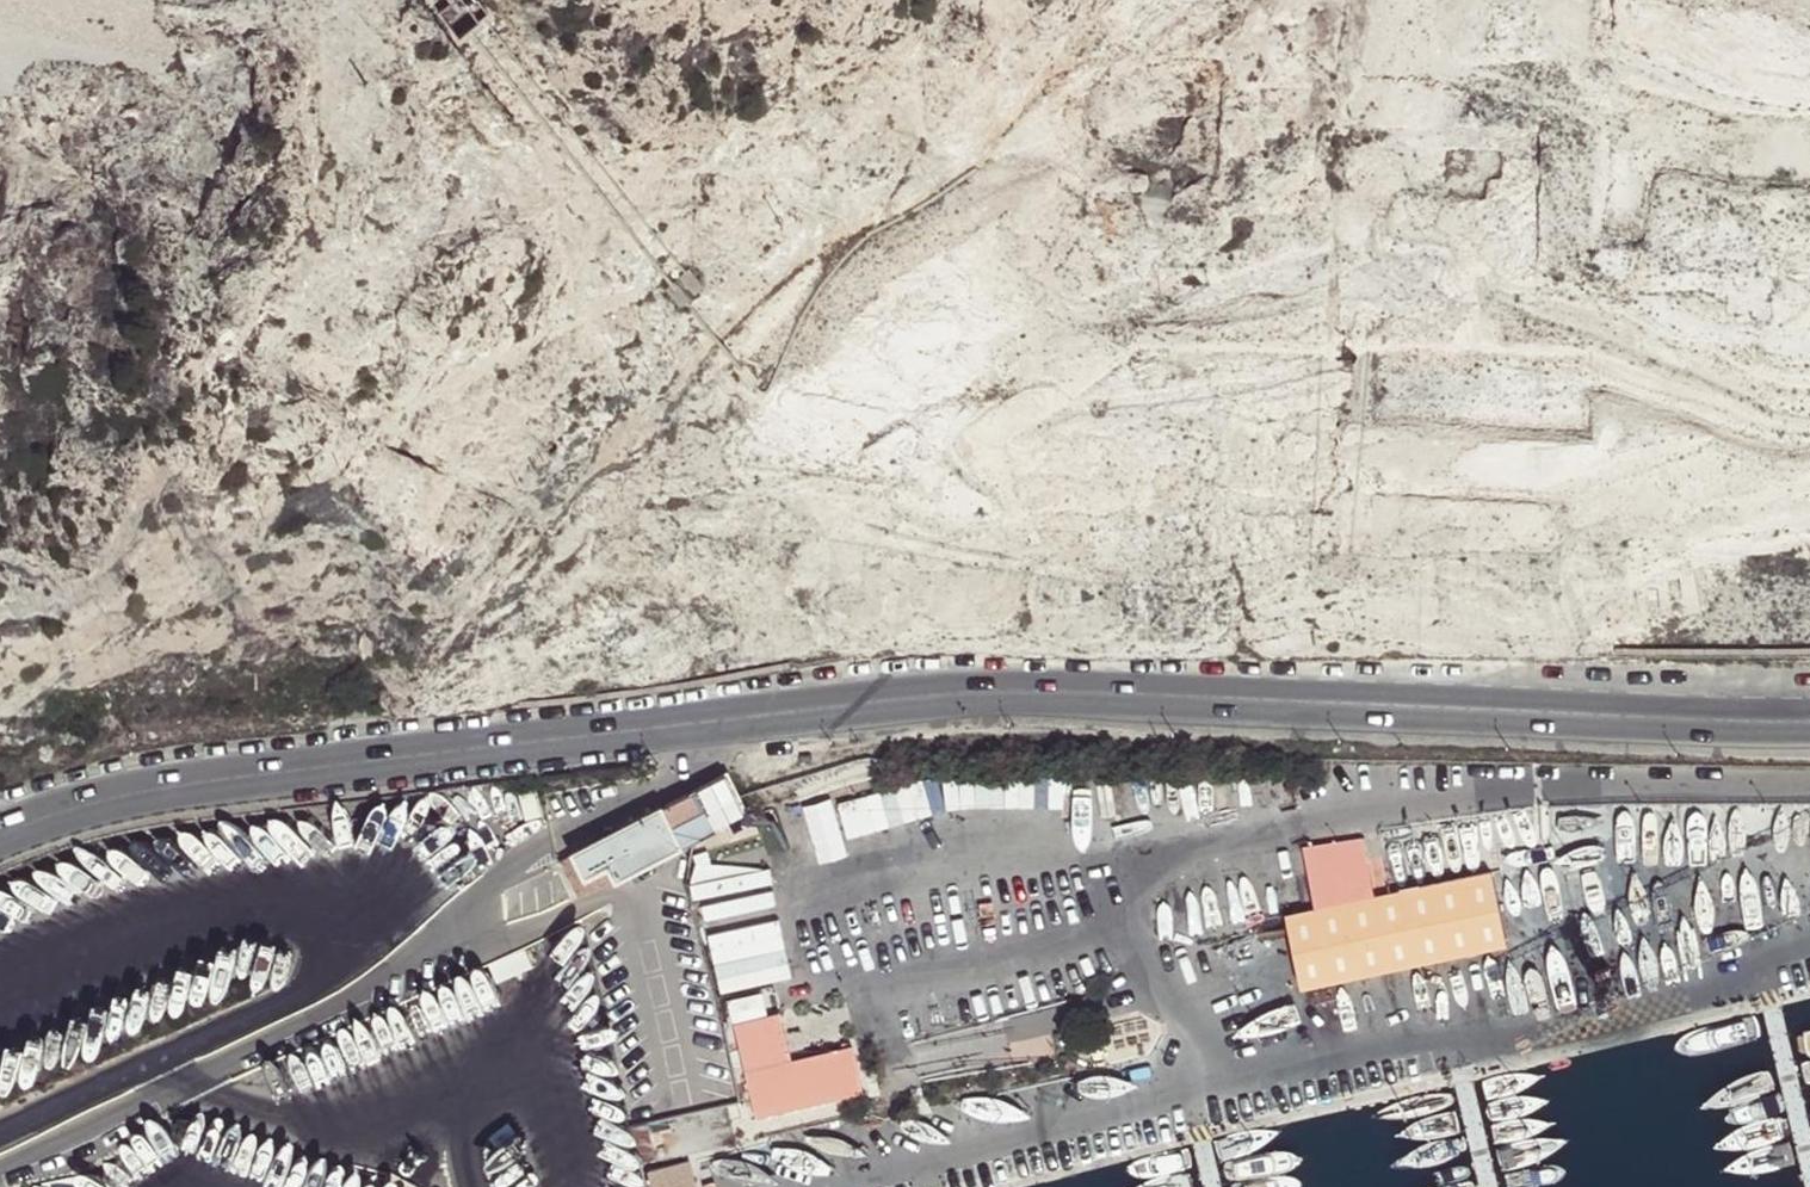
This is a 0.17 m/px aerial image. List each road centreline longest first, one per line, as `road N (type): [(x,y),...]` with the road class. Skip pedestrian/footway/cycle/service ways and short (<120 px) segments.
road 1 (primary): [(0,837),(128,794),(187,784),(913,699),(1087,694),(1809,724)]

